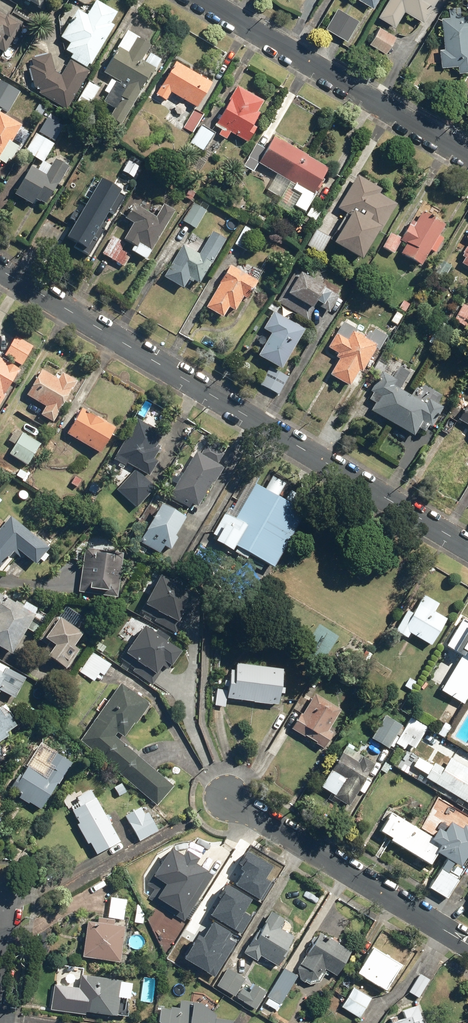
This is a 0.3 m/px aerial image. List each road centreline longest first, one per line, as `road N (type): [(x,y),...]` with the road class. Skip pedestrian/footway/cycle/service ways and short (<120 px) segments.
road 1 (residential): [(467,547),(0,270)]
road 2 (residential): [(467,157),(203,0)]
road 3 (residential): [(467,943),(227,798)]

